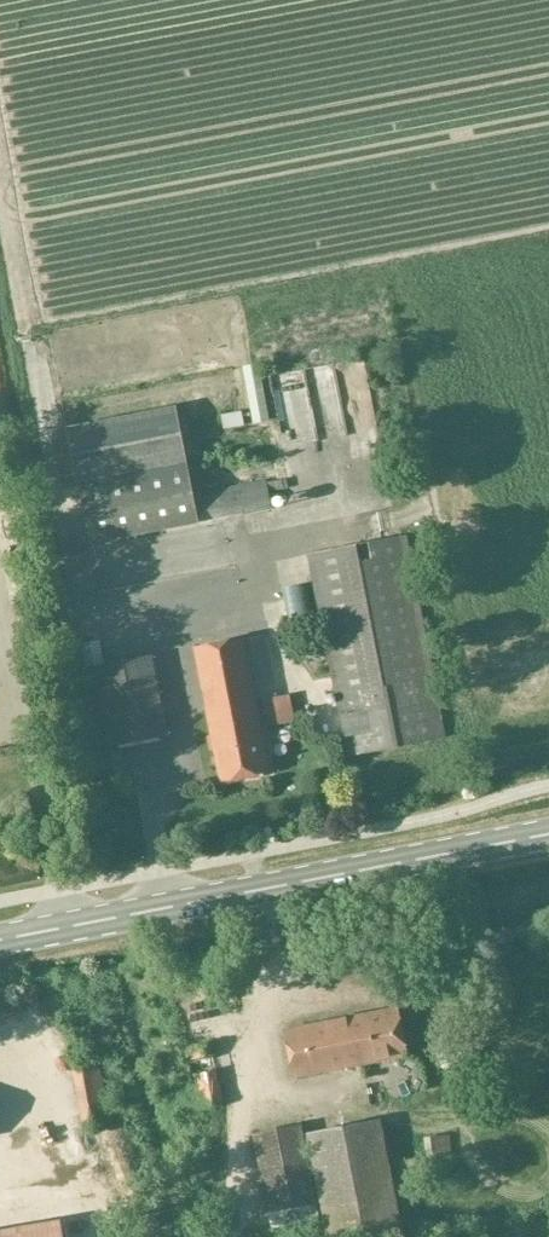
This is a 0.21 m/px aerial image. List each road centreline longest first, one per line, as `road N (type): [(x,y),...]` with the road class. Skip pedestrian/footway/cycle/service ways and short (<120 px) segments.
road 1 (secondary): [(0,941),(548,835)]

